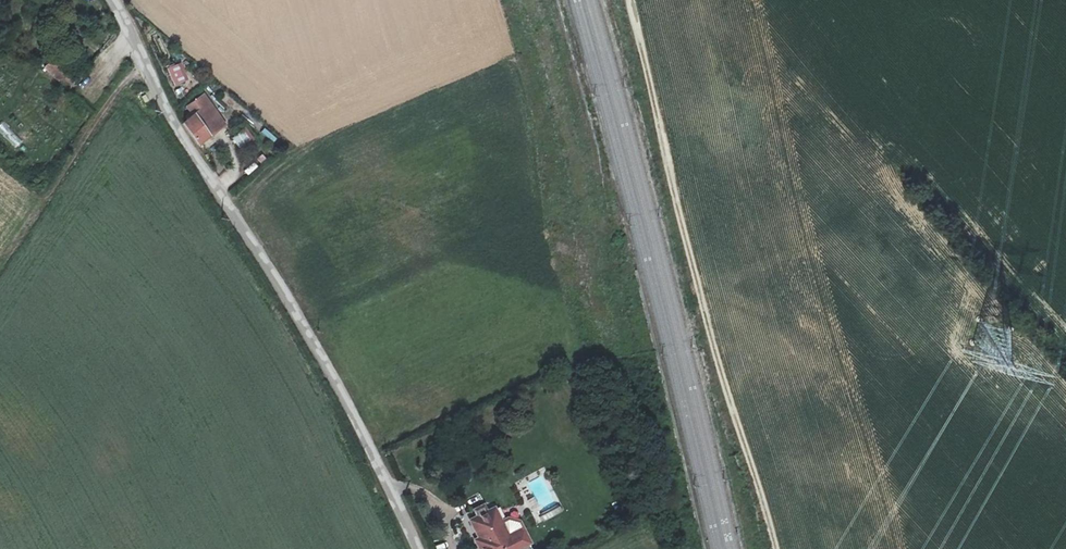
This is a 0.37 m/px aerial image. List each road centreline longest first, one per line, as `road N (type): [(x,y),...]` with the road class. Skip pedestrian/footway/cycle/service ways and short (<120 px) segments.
road 1 (unclassified): [(417,548),(349,403),(213,190),(112,0)]
road 2 (track): [(773,548),(635,0)]

